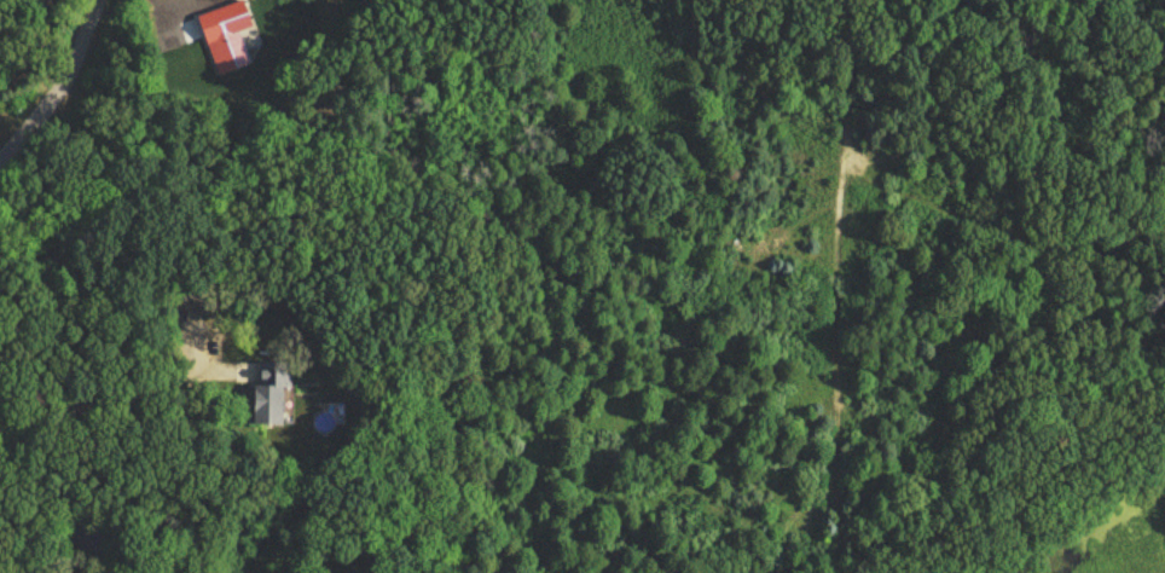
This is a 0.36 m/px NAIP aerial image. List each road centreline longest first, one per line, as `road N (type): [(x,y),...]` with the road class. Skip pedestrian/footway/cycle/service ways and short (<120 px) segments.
road 1 (residential): [(0,146),(50,77),(86,0)]

